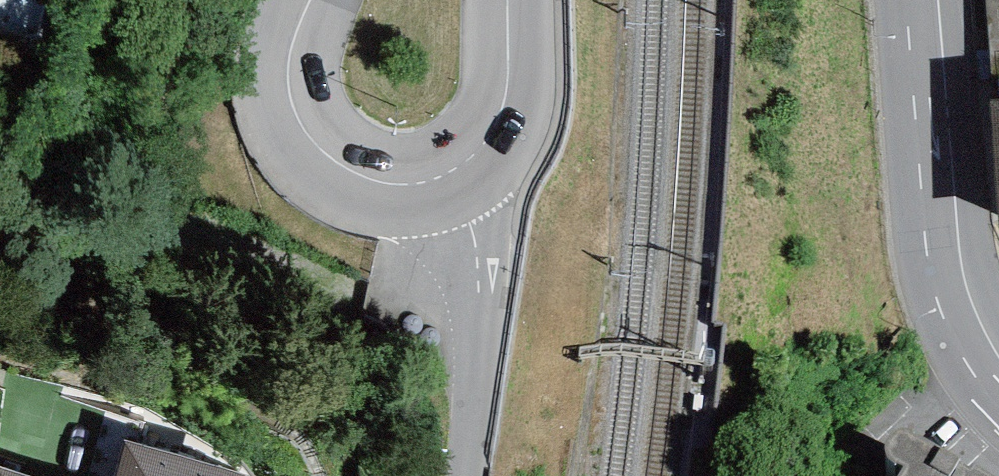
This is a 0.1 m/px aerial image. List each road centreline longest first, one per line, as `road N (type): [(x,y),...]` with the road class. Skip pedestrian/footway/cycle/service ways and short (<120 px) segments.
road 1 (secondary): [(998,381),(968,337),(945,257),(922,0)]
road 2 (residential): [(463,475),(476,417),(480,284),(454,167)]
road 3 (secondary): [(454,167),(392,184),(347,168),(306,133),(288,69),(310,0)]
road 4 (secondary): [(508,0),(499,117),(488,138),(454,167)]

